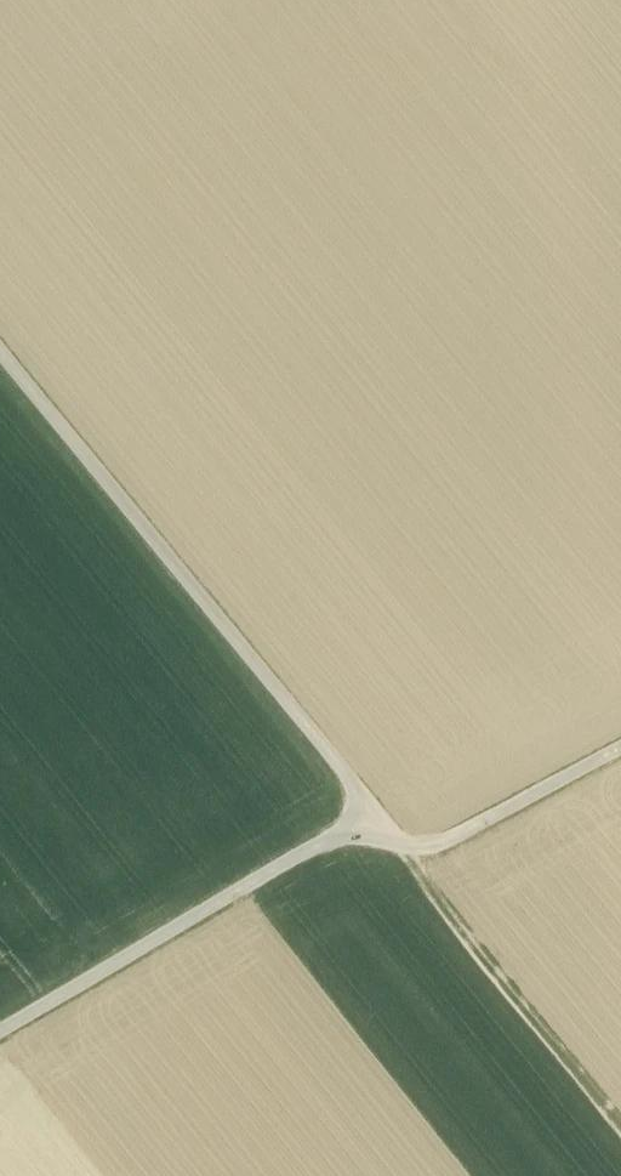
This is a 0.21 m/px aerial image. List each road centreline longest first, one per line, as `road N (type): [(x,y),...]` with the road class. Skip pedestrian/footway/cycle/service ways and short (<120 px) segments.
road 1 (track): [(620,749),(451,838),(409,841),(361,831),(315,844),(0,1030)]
road 2 (track): [(0,353),(349,790),(364,816),(361,831)]
road 3 (track): [(0,180),(300,0)]
road 4 (track): [(620,1121),(427,877),(420,842)]

